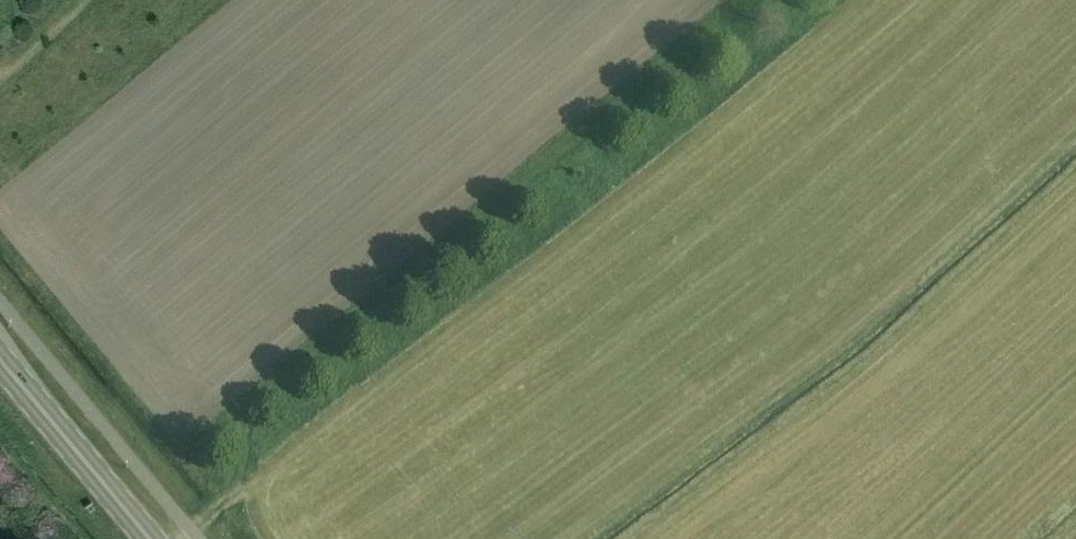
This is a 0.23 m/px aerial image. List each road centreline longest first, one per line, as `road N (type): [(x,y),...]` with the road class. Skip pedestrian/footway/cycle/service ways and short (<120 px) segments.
road 1 (primary): [(148,538),(0,365)]

